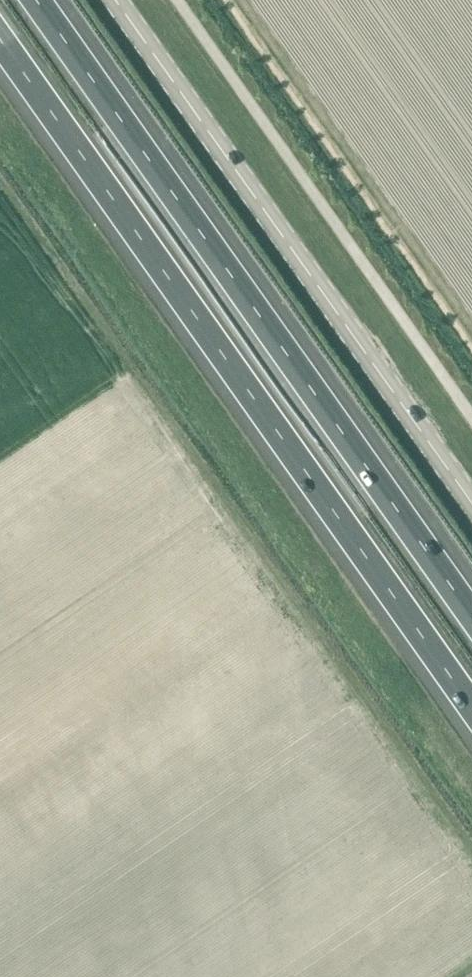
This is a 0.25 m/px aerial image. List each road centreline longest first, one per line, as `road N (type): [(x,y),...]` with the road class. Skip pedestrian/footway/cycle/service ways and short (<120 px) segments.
road 1 (motorway): [(0,38),(471,706)]
road 2 (motorway): [(471,616),(36,0)]
road 3 (tertiary): [(471,503),(116,0)]

